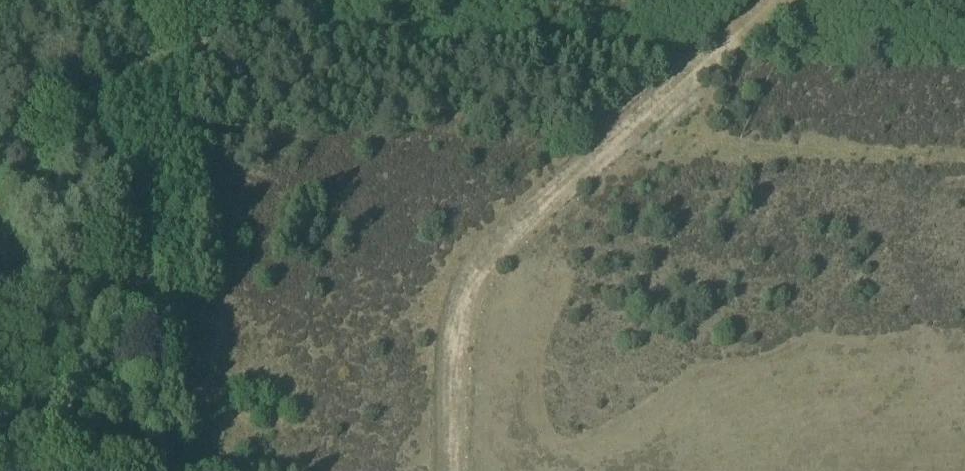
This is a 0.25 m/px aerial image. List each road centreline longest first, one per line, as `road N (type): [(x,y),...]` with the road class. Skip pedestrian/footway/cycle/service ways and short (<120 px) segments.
road 1 (track): [(765,0),(555,178),(498,239),(456,338),(453,470)]

